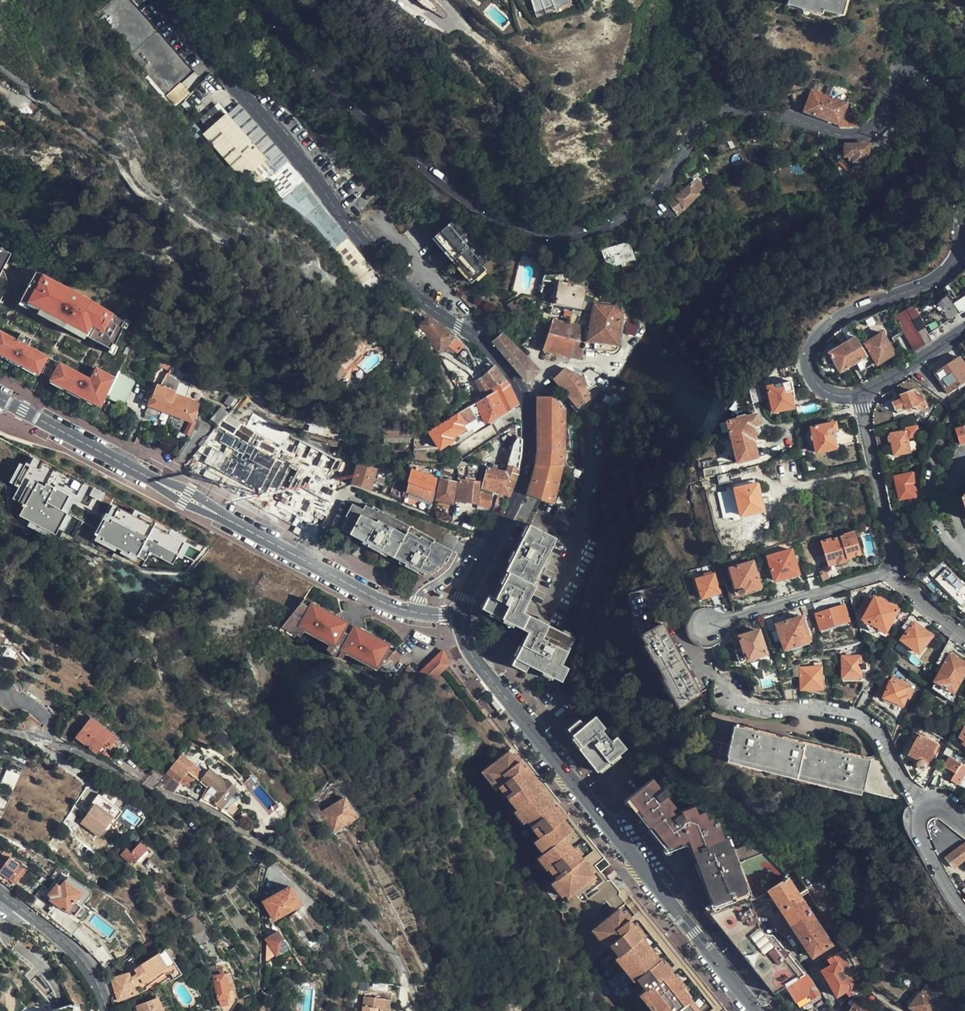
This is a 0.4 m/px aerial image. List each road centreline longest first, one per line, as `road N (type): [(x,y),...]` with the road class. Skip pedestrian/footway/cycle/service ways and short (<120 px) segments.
road 1 (tertiary): [(863,392),(824,390),(808,370),(811,347),(837,319),(941,276),(959,251),(950,99),(928,66),(904,70),(884,117),(853,137),(759,109),(712,116),(635,212),(588,231),(540,235),(497,217),(385,136),(254,0)]
road 2 (tertiary): [(157,0),(398,283),(516,379),(526,402),(528,456),(488,551)]
road 3 (residential): [(0,733),(44,738),(199,806),(307,874),(395,955),(420,1010)]
road 4 (tertiary): [(462,614),(476,662),(757,1010)]
road 5 (residential): [(411,612),(0,396)]
road 6 (unclassified): [(708,626),(897,569)]
road 7 (residential): [(863,392),(897,569)]
road 8 (tertiary): [(0,891),(78,955),(107,1010)]
road 9 (residential): [(964,826),(935,807),(918,825),(964,913)]

